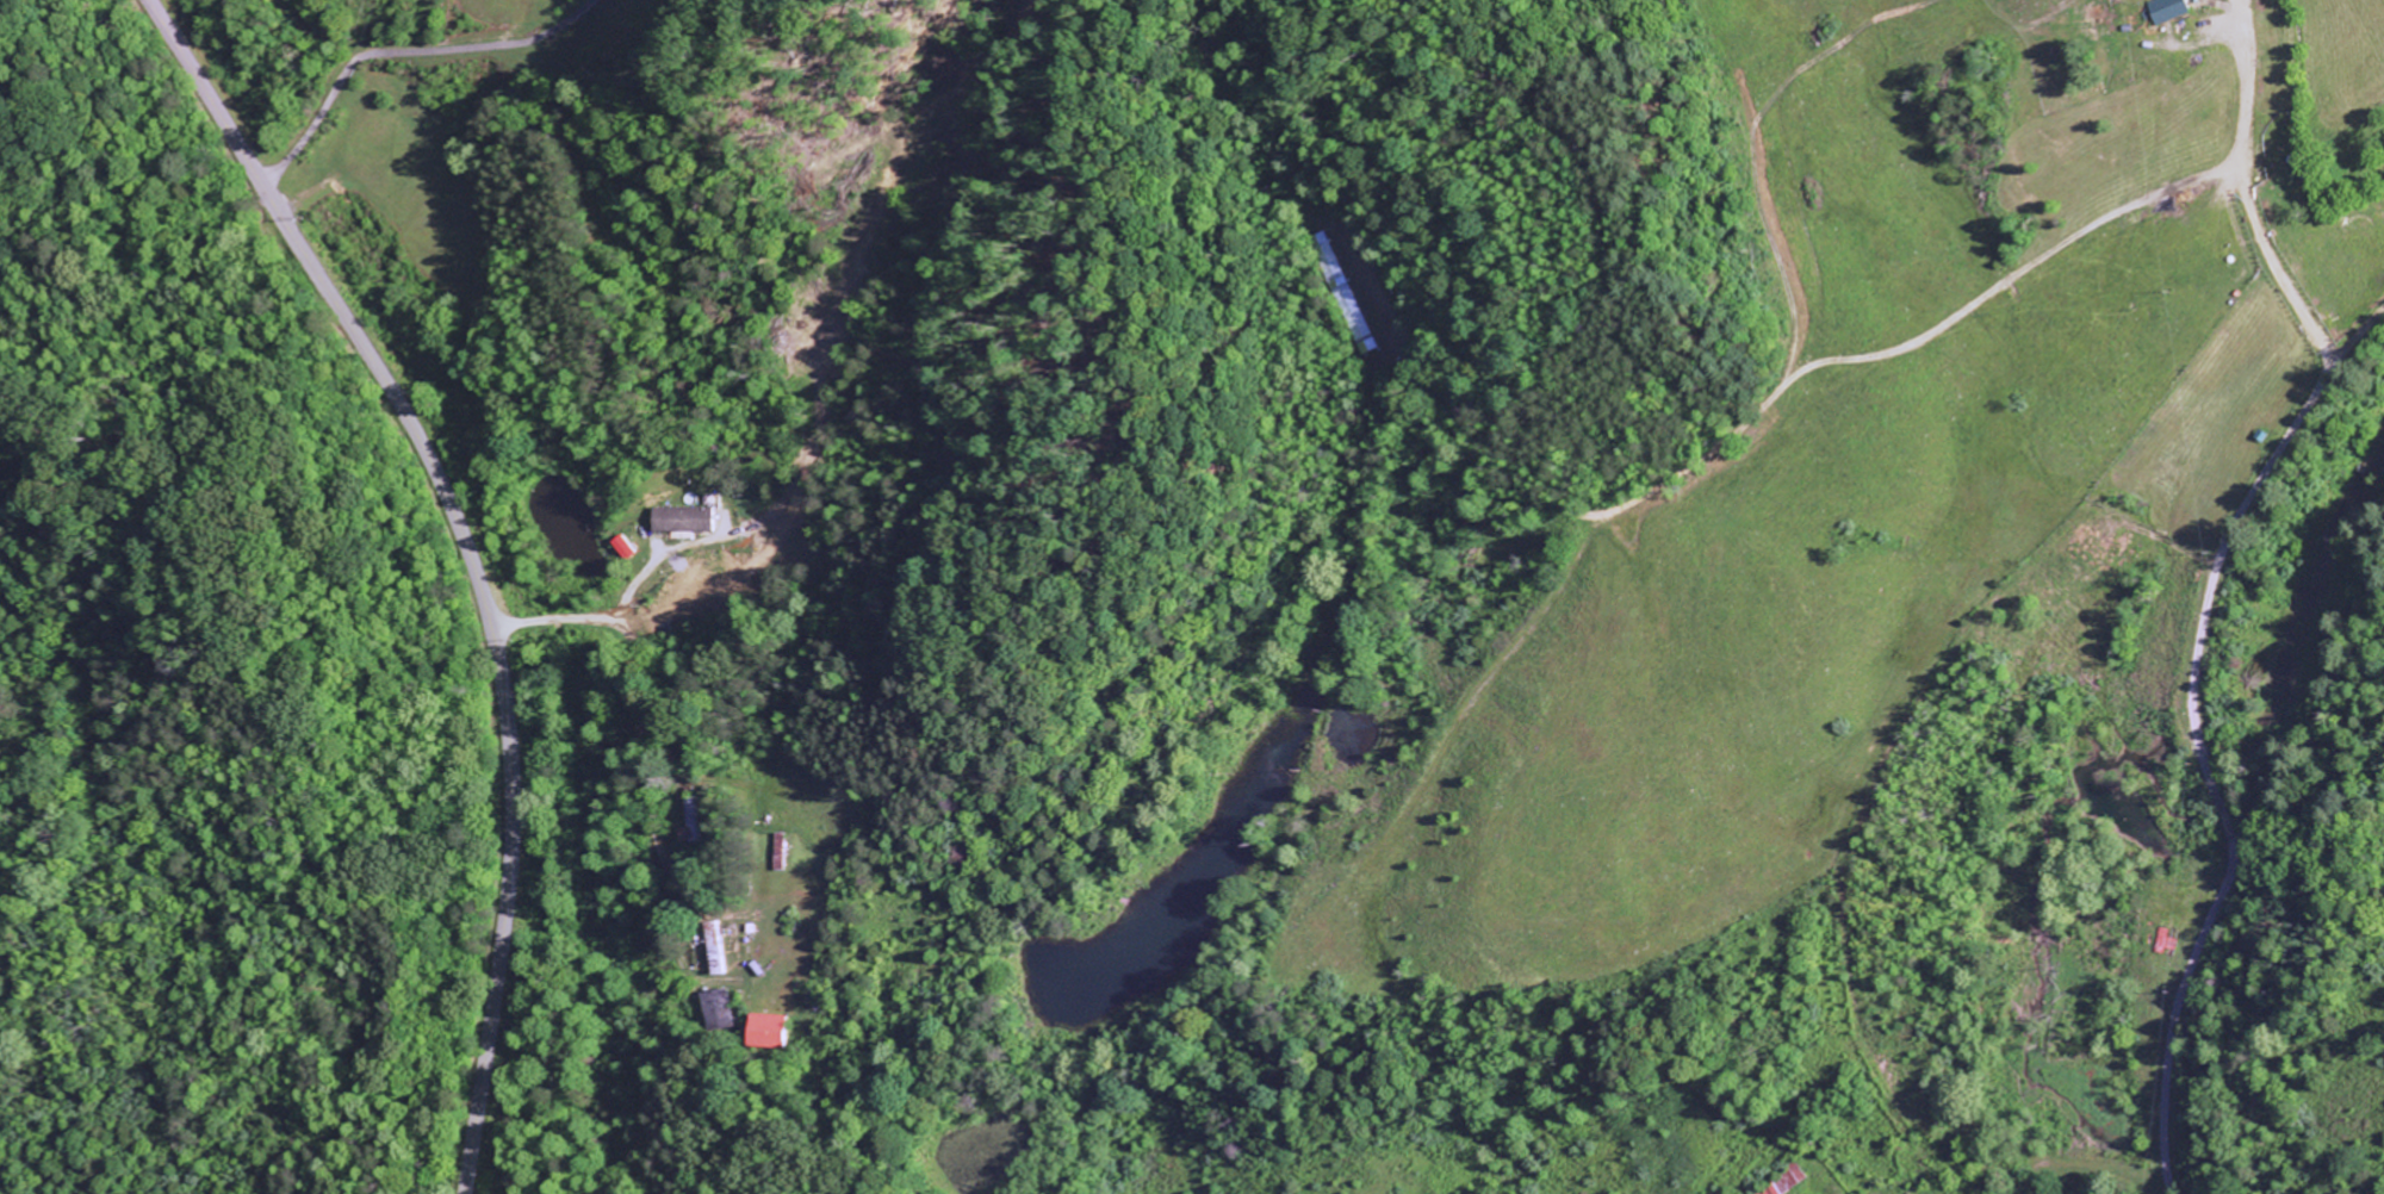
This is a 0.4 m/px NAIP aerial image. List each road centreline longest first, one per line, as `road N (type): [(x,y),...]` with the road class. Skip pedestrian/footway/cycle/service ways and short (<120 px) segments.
road 1 (secondary): [(464,1193),(513,872),(510,761),(480,578),(429,453),(152,0)]

